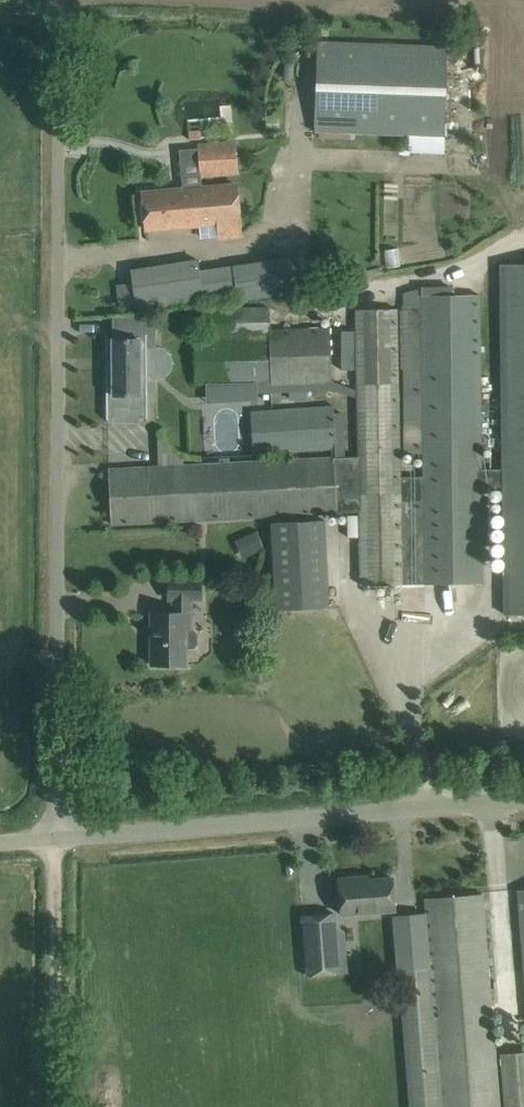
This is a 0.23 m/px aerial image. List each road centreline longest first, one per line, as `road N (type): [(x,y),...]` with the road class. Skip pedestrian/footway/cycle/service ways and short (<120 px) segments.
road 1 (unclassified): [(54,835),(46,0)]
road 2 (unclassified): [(54,835),(523,798)]
road 3 (track): [(54,835),(53,1106)]

